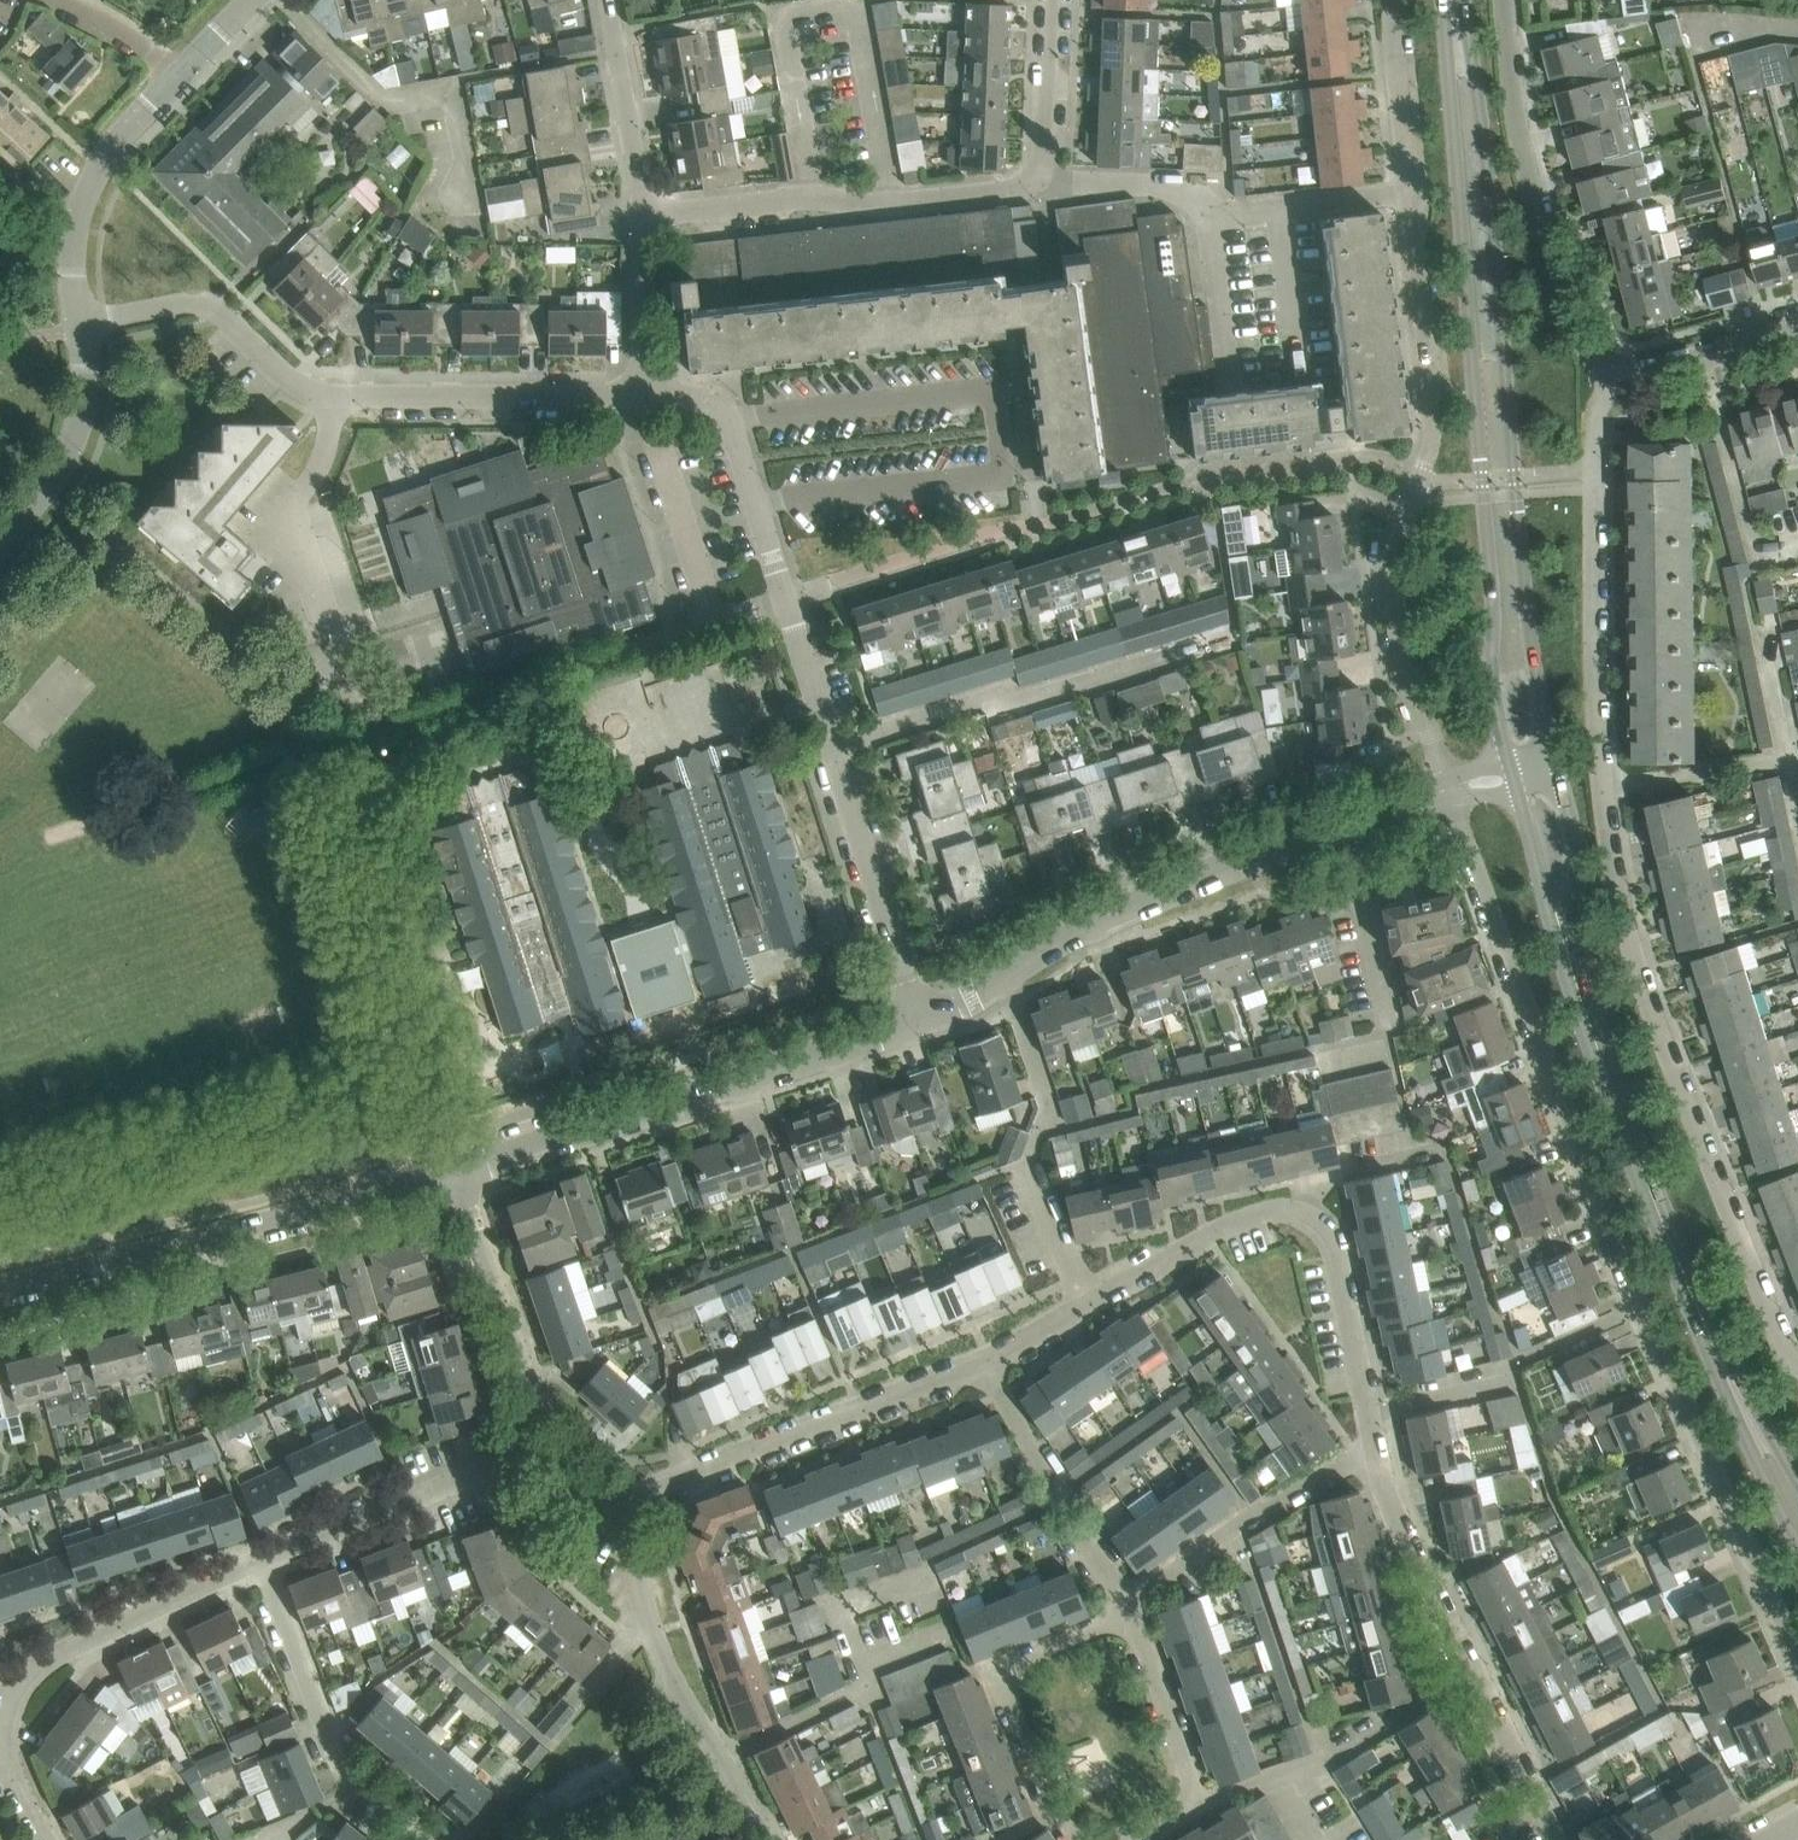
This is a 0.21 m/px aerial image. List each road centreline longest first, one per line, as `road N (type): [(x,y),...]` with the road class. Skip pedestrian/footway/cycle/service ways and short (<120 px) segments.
road 1 (residential): [(1447,790),(1600,1214),(1797,1659)]
road 2 (secondary): [(1442,0),(1494,694),(1513,778)]
road 3 (secondary): [(1558,770),(1537,686),(1499,263),(1465,0)]
road 4 (residential): [(919,1023),(728,419),(705,398),(646,398)]
road 5 (residential): [(1413,183),(1429,409),(1426,448),(1393,547),(1393,596),(1404,681),(1447,790)]
road 6 (residential): [(1797,1379),(1615,894),(1607,791)]
road 7 (residential): [(1373,1453),(1335,1251),(1311,1218),(1293,1211),(1208,1235),(989,1367)]
road 8 (residential): [(919,1023),(1082,929),(1271,850),(1447,790)]
road 9 (residential): [(455,1175),(919,1023)]
road 10 (residential): [(0,1294),(455,1175)]
road 11 (residential): [(1607,791),(1592,471),(1595,411),(1615,384)]
road 12 (residential): [(1615,384),(1586,352),(1533,189),(1509,0)]
road 13 (residential): [(643,223),(1015,188),(1035,173)]
road 14 (residential): [(989,1367),(621,1506)]
road 15 (residential): [(1035,173),(1185,188),(1229,215),(1413,183)]
road 16 (residential): [(755,1824),(650,1624),(621,1506)]
road 17 (secondary): [(1666,1231),(1674,1272),(1719,1385),(1797,1544)]
road 18 (residential): [(427,1839),(350,1778),(260,1562)]
road 19 (residential): [(1078,1839),(1011,1689),(1024,1662),(1130,1607)]
road 20 (residential): [(646,398),(334,398)]
road 21 (residential): [(1201,1806),(1320,1762),(1466,1679)]
road 22 (residential): [(260,1562),(533,1452)]
road 23 (residential): [(1130,1607),(1239,1525),(1348,1459),(1373,1453)]
road 24 (residential): [(533,1452),(527,1388),(455,1175)]
road 25 (residential): [(334,398),(304,389),(213,308),(193,303),(81,323)]
road 26 (unclassified): [(81,323),(74,281),(86,199),(127,126),(179,78)]
road 27 (secondary): [(1797,1478),(1666,1231)]
road 28 (residential): [(17,1693),(45,1660),(260,1562)]
road 29 (residential): [(1130,1607),(989,1367)]
road 30 (secondary): [(1666,1231),(1579,1001)]
road 31 (residential): [(1466,1679),(1395,1535),(1373,1453)]
road 32 (secondary): [(1579,1001),(1578,846),(1558,770)]
road 33 (secondary): [(1513,778),(1559,958),(1579,1001)]
road 34 (residential): [(643,223),(607,0)]
road 35 (residential): [(1201,1806),(1130,1607)]
road 36 (residential): [(1615,384),(1797,332)]
road 37 (residential): [(1560,1839),(1466,1679)]
road 38 (residential): [(1401,0),(1413,183)]
road 39 (residential): [(1607,791),(1788,763)]
road 40 (unclassified): [(42,493),(79,426),(87,376),(81,323)]
road 41 (residential): [(1035,173),(1044,157),(1050,0)]
road 42 (residential): [(646,398),(643,223)]
road 43 (residential): [(46,1839),(8,1760),(17,1693)]
road 44 (residential): [(179,78),(152,49),(52,0)]
road 45 (unclassified): [(1788,763),(1759,629)]

